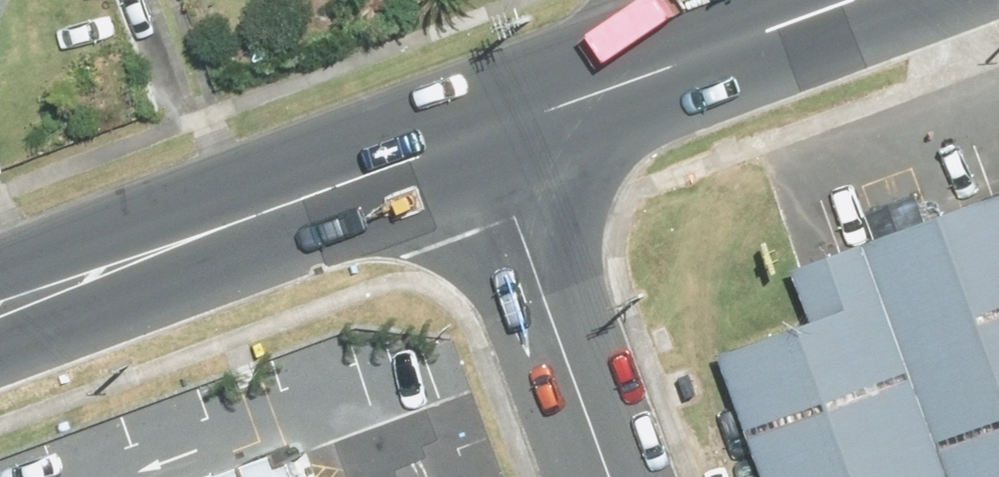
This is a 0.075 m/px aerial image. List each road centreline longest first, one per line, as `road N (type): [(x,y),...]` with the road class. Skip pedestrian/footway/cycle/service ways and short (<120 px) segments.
road 1 (unclassified): [(600,476),(471,133)]
road 2 (secondary): [(270,204),(0,302)]
road 3 (secondary): [(471,133),(717,46)]
road 4 (secondary): [(270,204),(471,133)]
road 5 (secondary): [(717,46),(844,0)]

